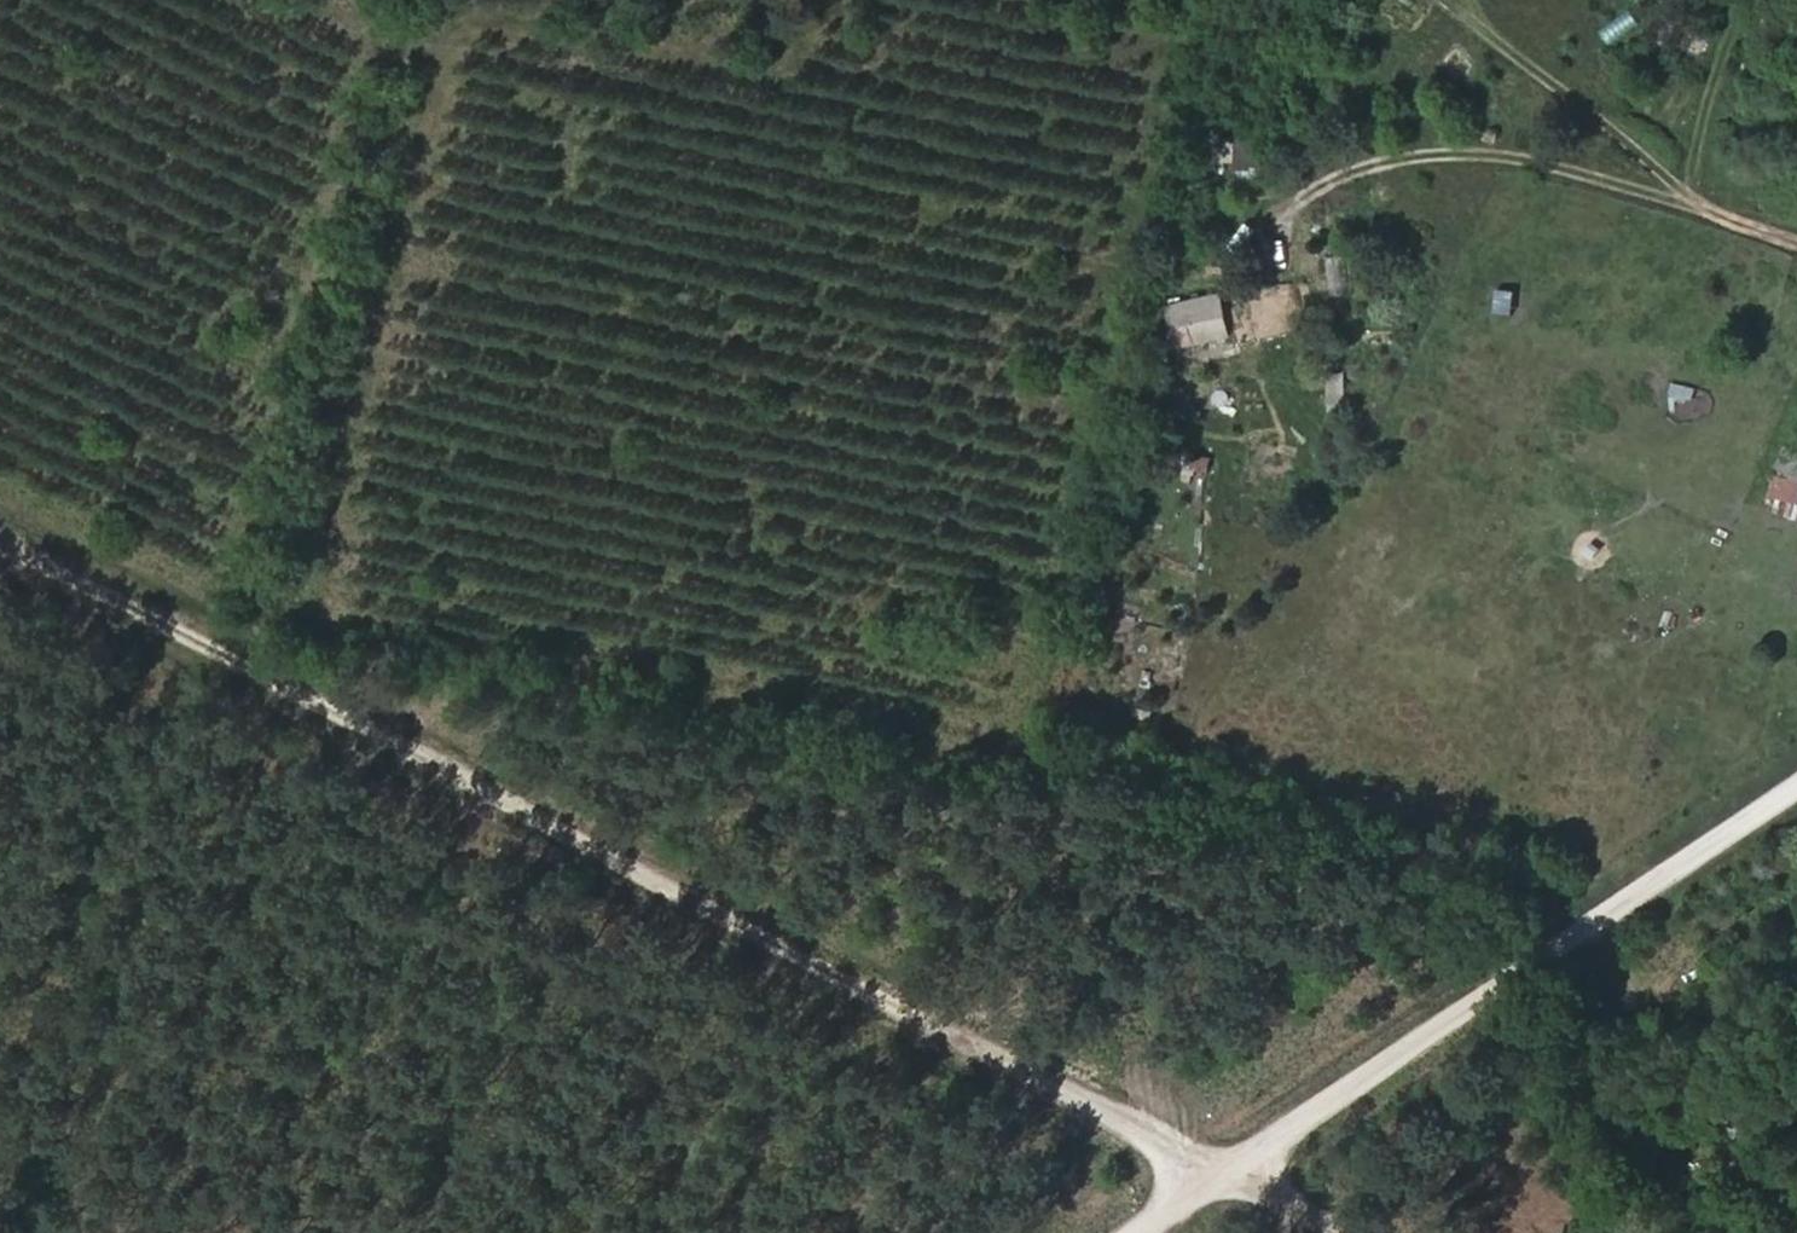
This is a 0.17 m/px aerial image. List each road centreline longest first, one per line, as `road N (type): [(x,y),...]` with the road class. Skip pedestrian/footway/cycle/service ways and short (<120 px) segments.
road 1 (track): [(0,533),(1351,1232)]
road 2 (track): [(1796,789),(1139,1232)]

